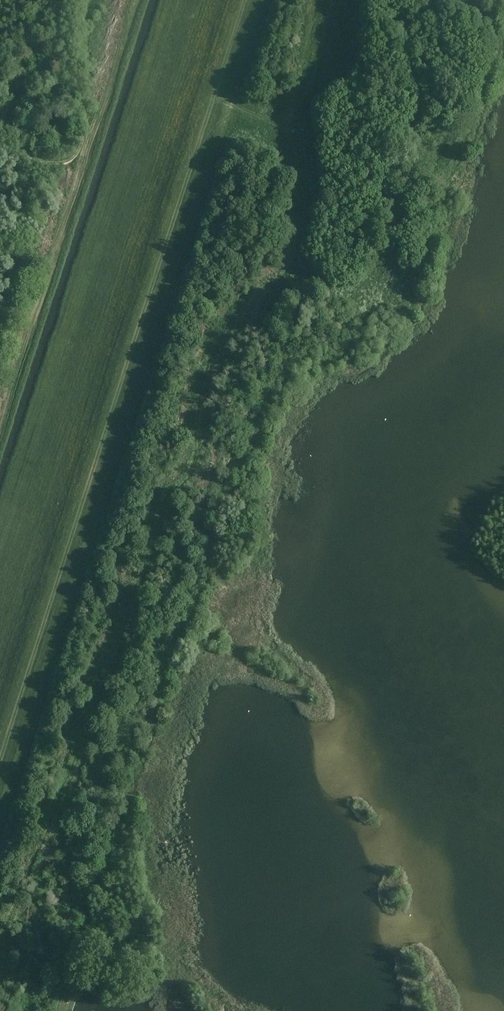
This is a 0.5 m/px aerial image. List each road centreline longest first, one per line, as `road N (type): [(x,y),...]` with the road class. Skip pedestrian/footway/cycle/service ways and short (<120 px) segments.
road 1 (track): [(309,105),(305,150),(313,191),(305,242),(251,298),(217,359),(196,459),(168,498),(0,957)]
road 2 (track): [(135,0),(0,427)]

